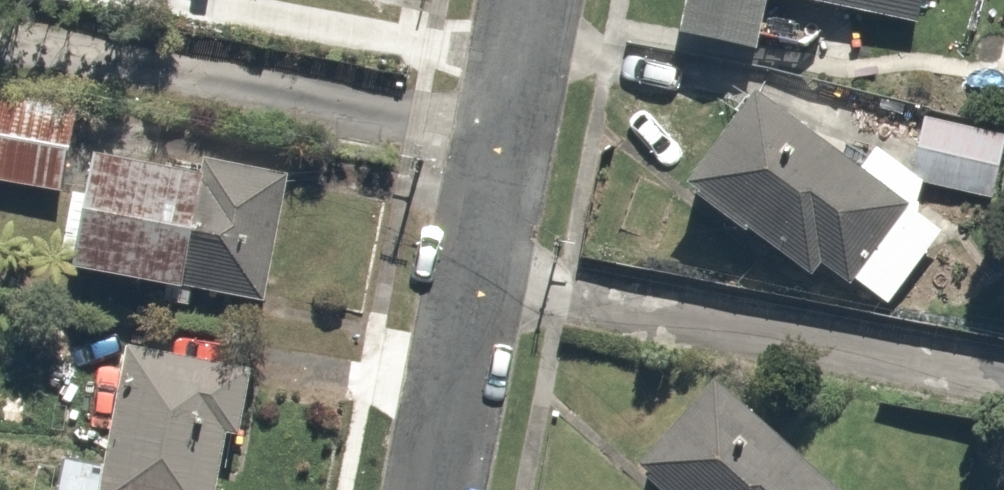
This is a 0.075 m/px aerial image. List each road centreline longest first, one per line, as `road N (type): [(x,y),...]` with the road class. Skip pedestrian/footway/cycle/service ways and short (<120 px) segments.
road 1 (residential): [(472,277),(1003,381)]
road 2 (residential): [(498,146),(0,33)]
road 3 (residential): [(472,277),(428,489)]
road 4 (residential): [(527,0),(498,146)]
road 5 (residential): [(498,146),(472,277)]

